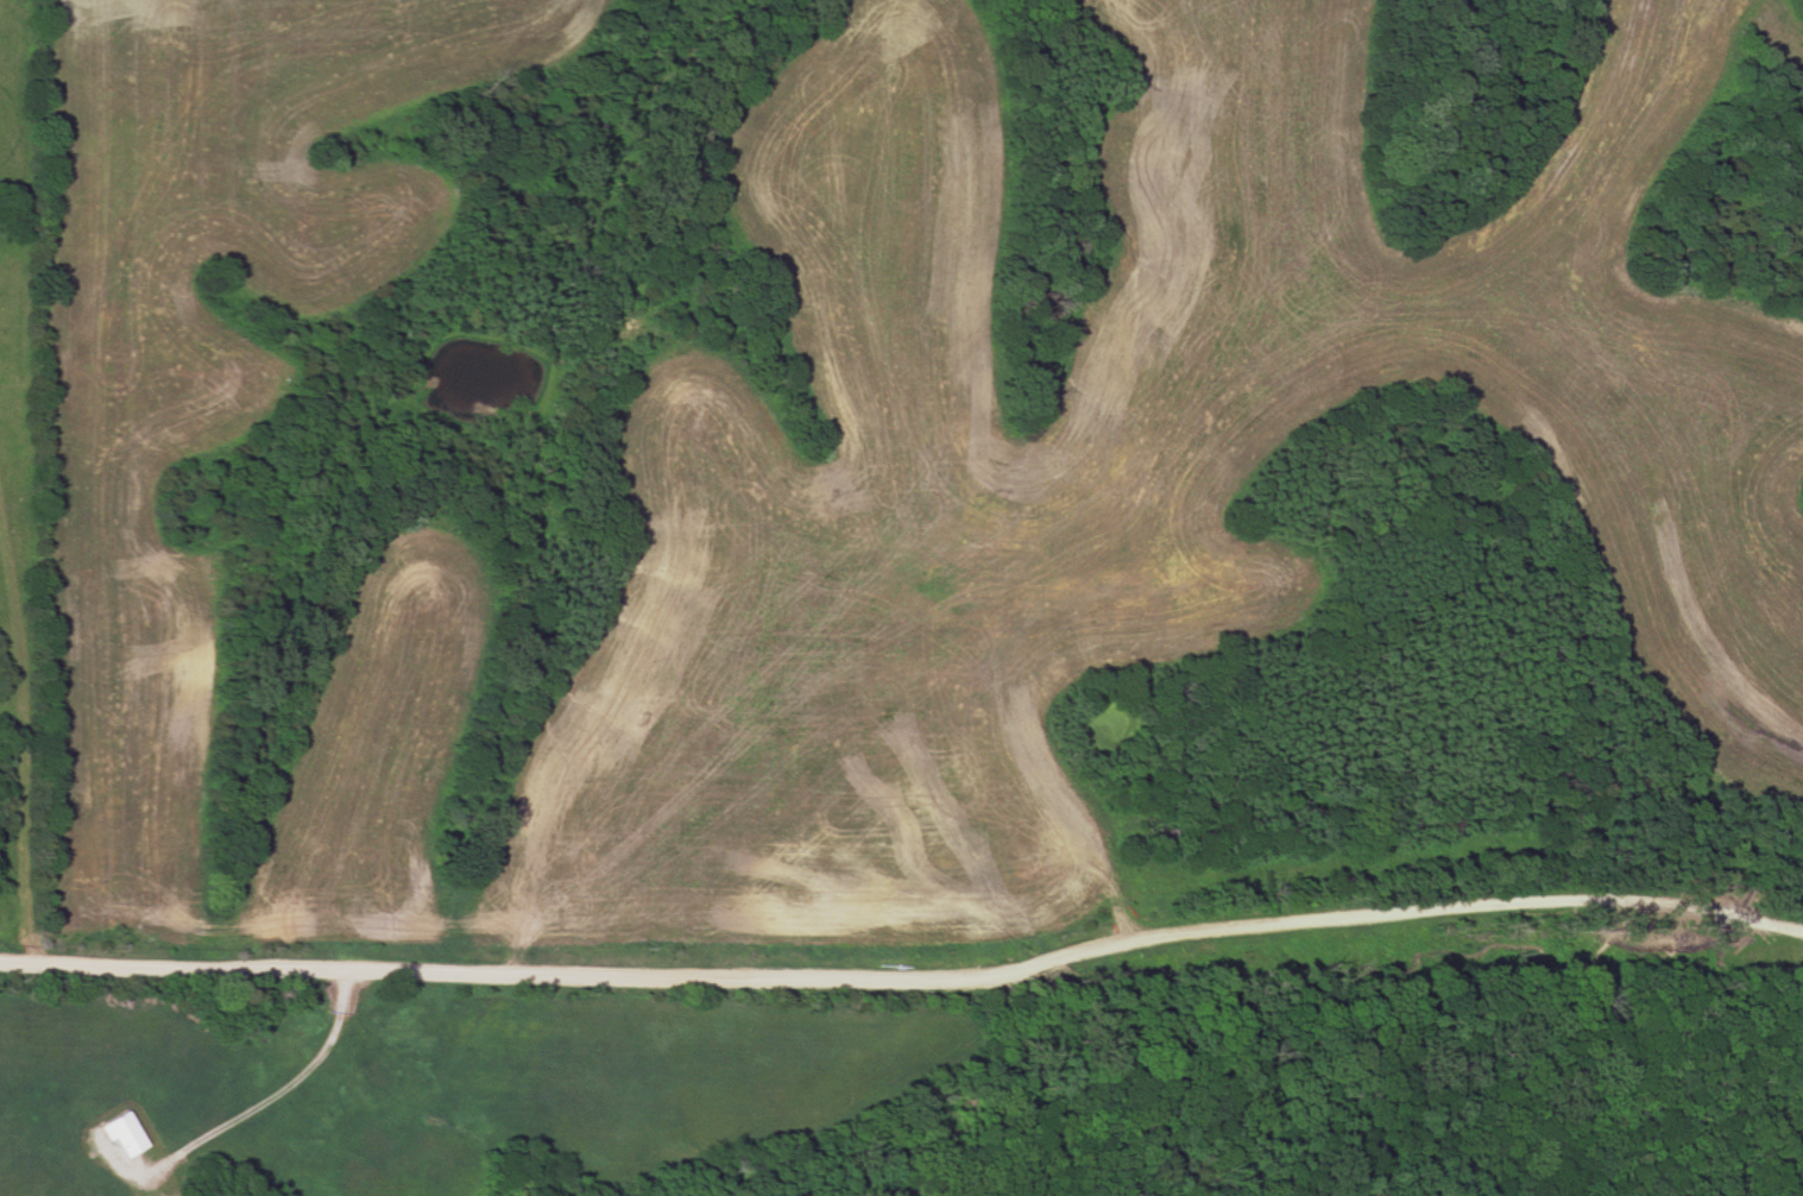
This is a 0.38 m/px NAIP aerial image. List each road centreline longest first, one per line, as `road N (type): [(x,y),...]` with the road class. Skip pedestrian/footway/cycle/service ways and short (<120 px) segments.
road 1 (residential): [(1052,959),(985,972),(858,974),(0,961)]
road 2 (residential): [(1802,927),(1696,905),(1552,898),(1159,932),(1052,959)]

